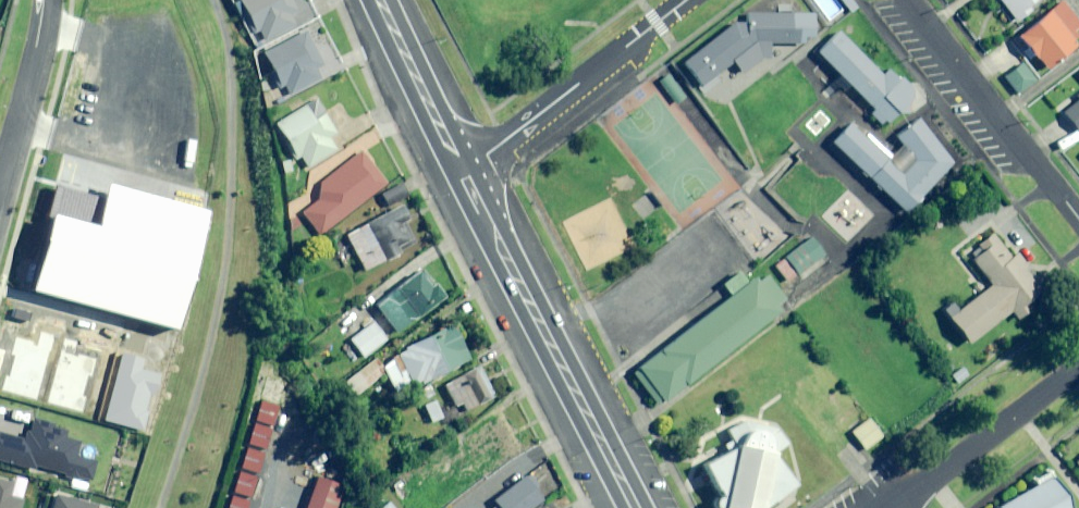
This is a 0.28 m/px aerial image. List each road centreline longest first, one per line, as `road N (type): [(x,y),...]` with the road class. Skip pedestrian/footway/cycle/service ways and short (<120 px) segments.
road 1 (primary): [(462,174),(637,507)]
road 2 (residential): [(687,0),(462,174)]
road 3 (residential): [(913,0),(1078,216)]
road 4 (residential): [(881,507),(1078,368)]
road 5 (primary): [(379,0),(462,174)]
road 6 (residential): [(0,187),(44,0)]

